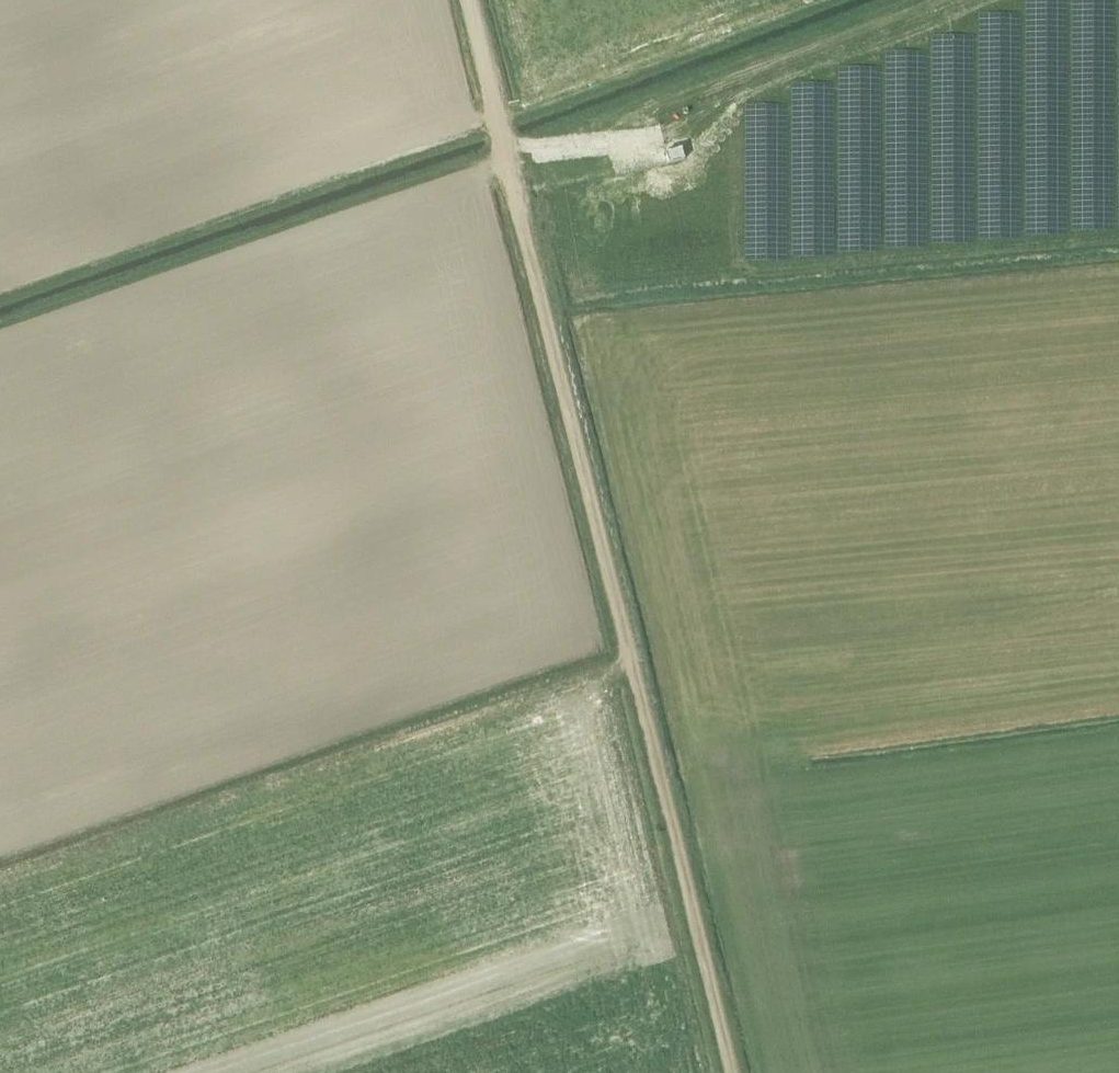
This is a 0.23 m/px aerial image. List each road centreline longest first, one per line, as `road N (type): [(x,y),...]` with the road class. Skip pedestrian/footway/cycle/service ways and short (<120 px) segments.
road 1 (track): [(469,0),(732,1072)]

